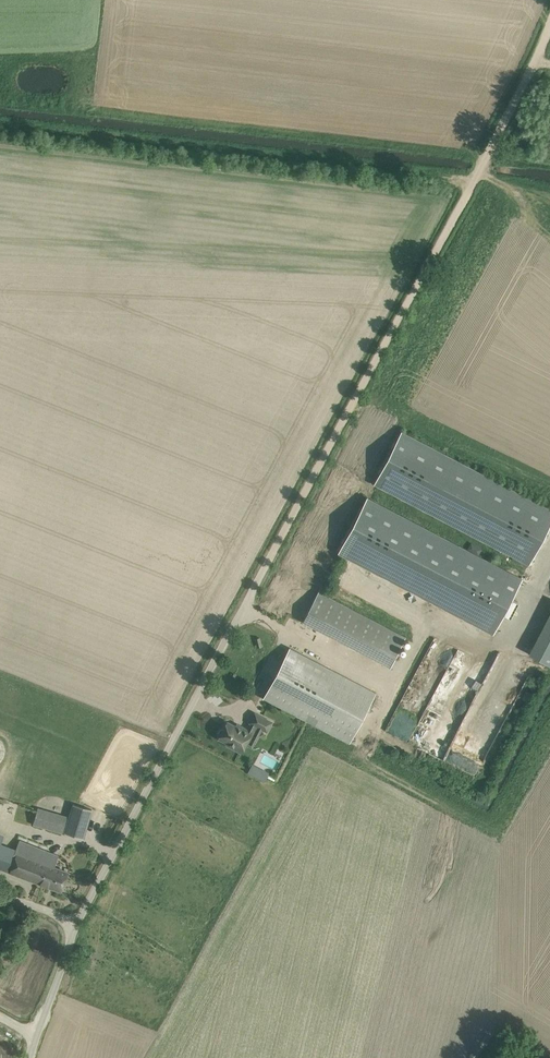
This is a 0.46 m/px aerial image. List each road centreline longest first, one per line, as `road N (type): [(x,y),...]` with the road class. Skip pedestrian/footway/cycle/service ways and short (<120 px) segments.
road 1 (track): [(549,21),(248,619)]
road 2 (track): [(472,183),(0,122)]
road 3 (unclassified): [(77,920),(248,619)]
road 4 (unclassified): [(29,1057),(77,920)]

